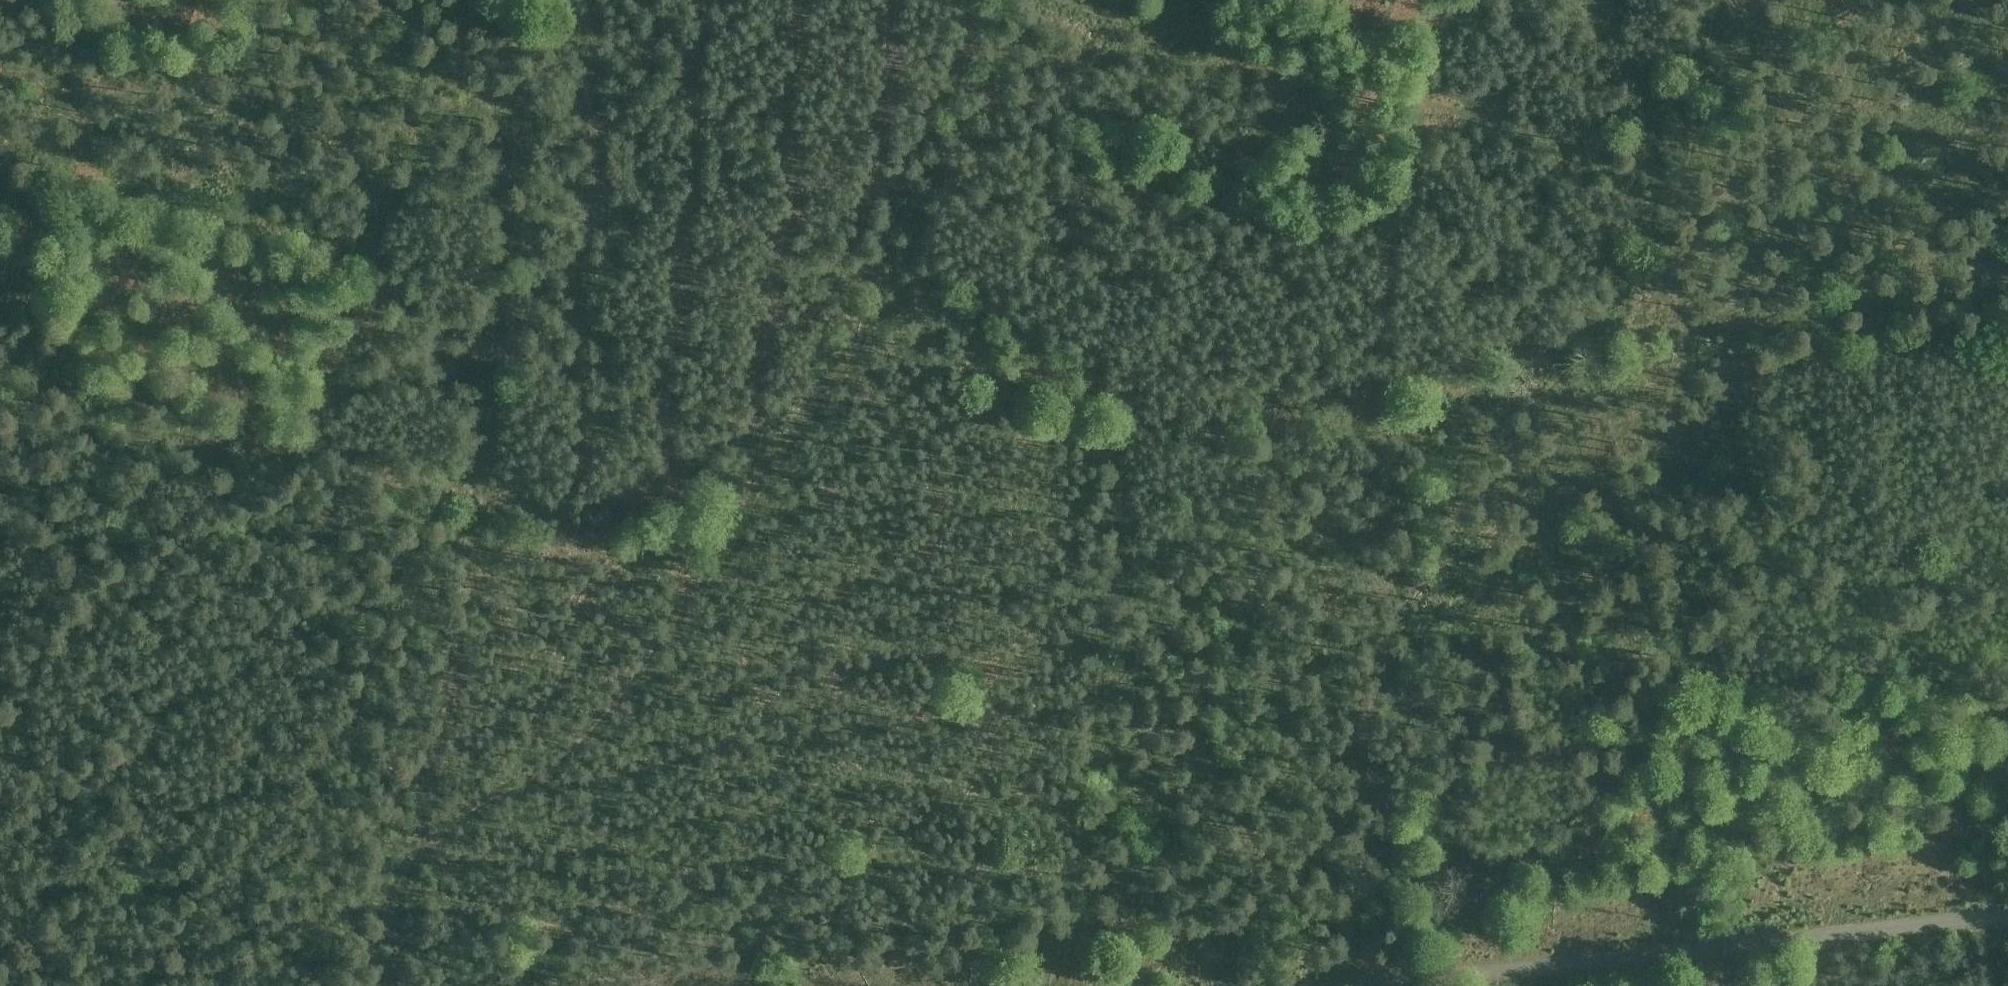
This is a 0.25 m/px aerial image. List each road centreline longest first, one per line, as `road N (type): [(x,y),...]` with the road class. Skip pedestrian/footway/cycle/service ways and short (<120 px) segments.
road 1 (track): [(1343,985),(2007,914)]

